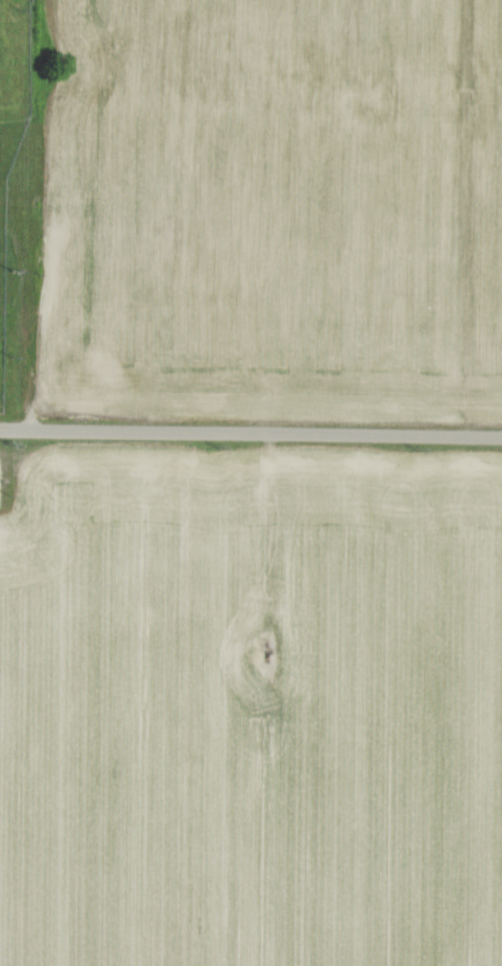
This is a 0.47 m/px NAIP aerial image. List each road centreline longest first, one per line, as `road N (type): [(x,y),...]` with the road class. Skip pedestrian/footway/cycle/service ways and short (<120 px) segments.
road 1 (tertiary): [(501,440),(0,431)]
road 2 (track): [(275,435),(274,665)]

